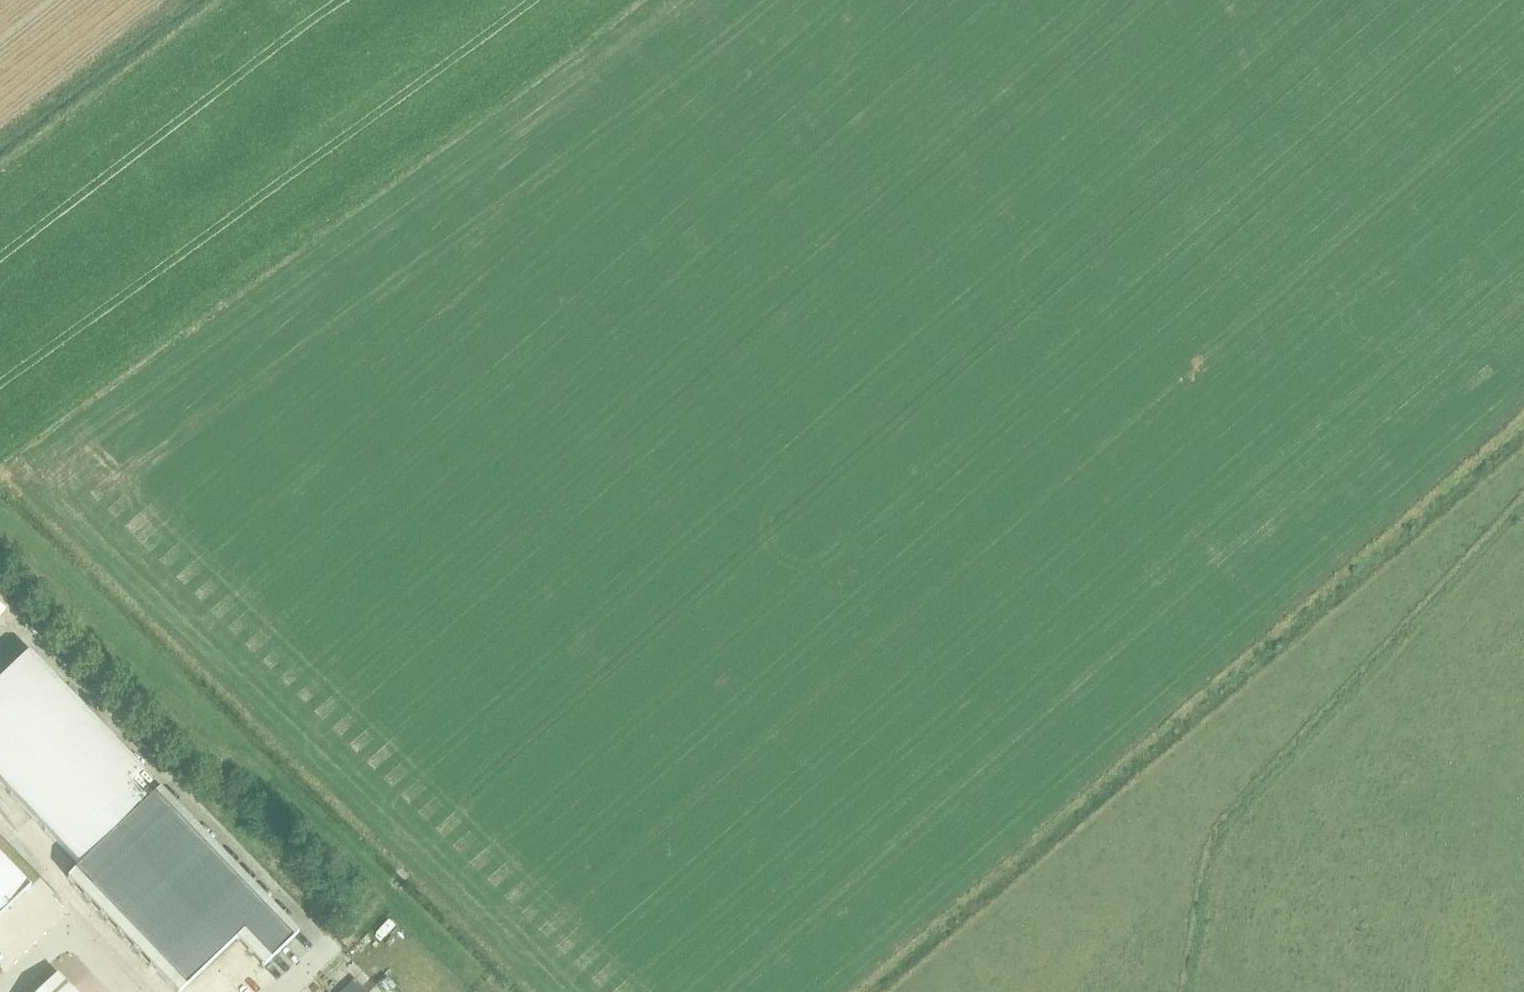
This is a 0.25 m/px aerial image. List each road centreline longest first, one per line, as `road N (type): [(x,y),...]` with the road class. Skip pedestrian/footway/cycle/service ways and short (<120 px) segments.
road 1 (unclassified): [(0,991),(53,941),(80,940),(129,991)]

